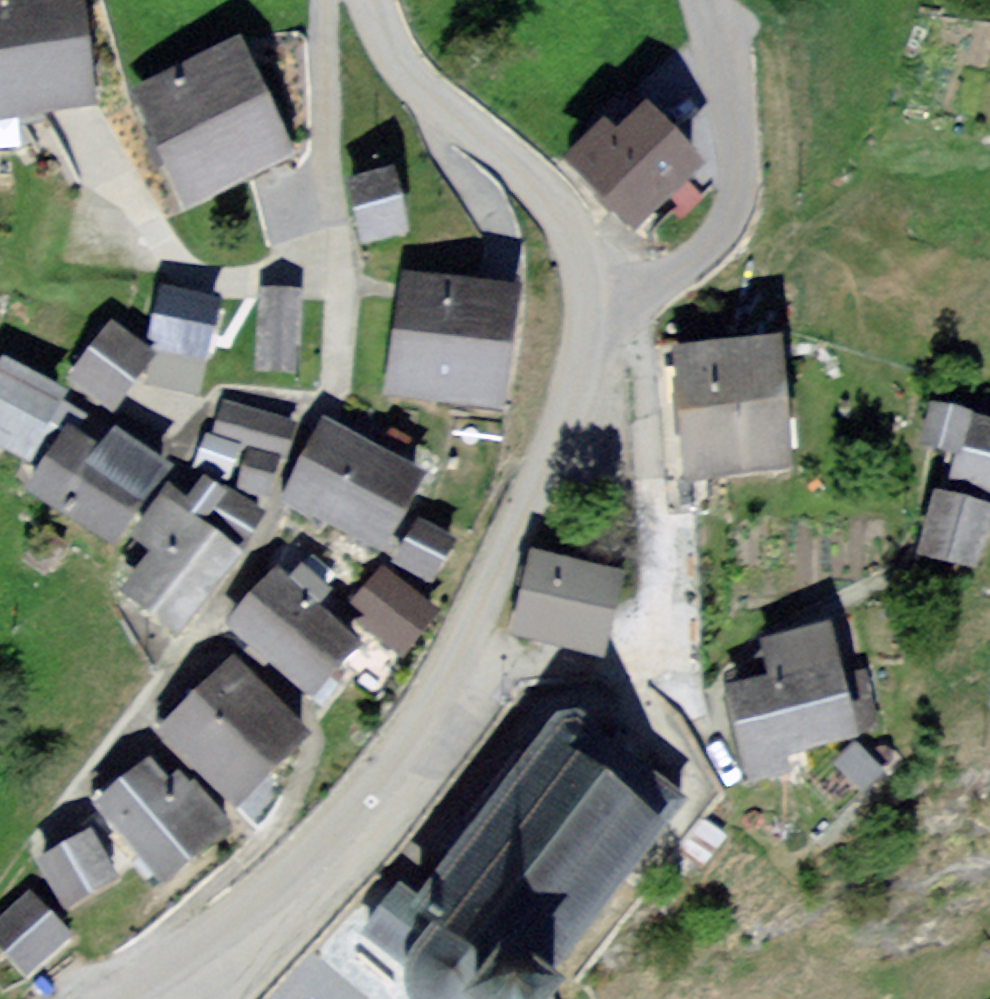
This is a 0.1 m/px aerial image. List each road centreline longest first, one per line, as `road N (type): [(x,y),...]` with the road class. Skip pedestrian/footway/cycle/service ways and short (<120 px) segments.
road 1 (residential): [(587,306),(550,459),(440,692),(302,864),(120,998)]
road 2 (residential): [(587,306),(653,287),(702,256),(729,222),(737,188),(733,115),(704,0)]
road 3 (residential): [(381,0),(423,92),(540,189),(572,238),(587,306)]

